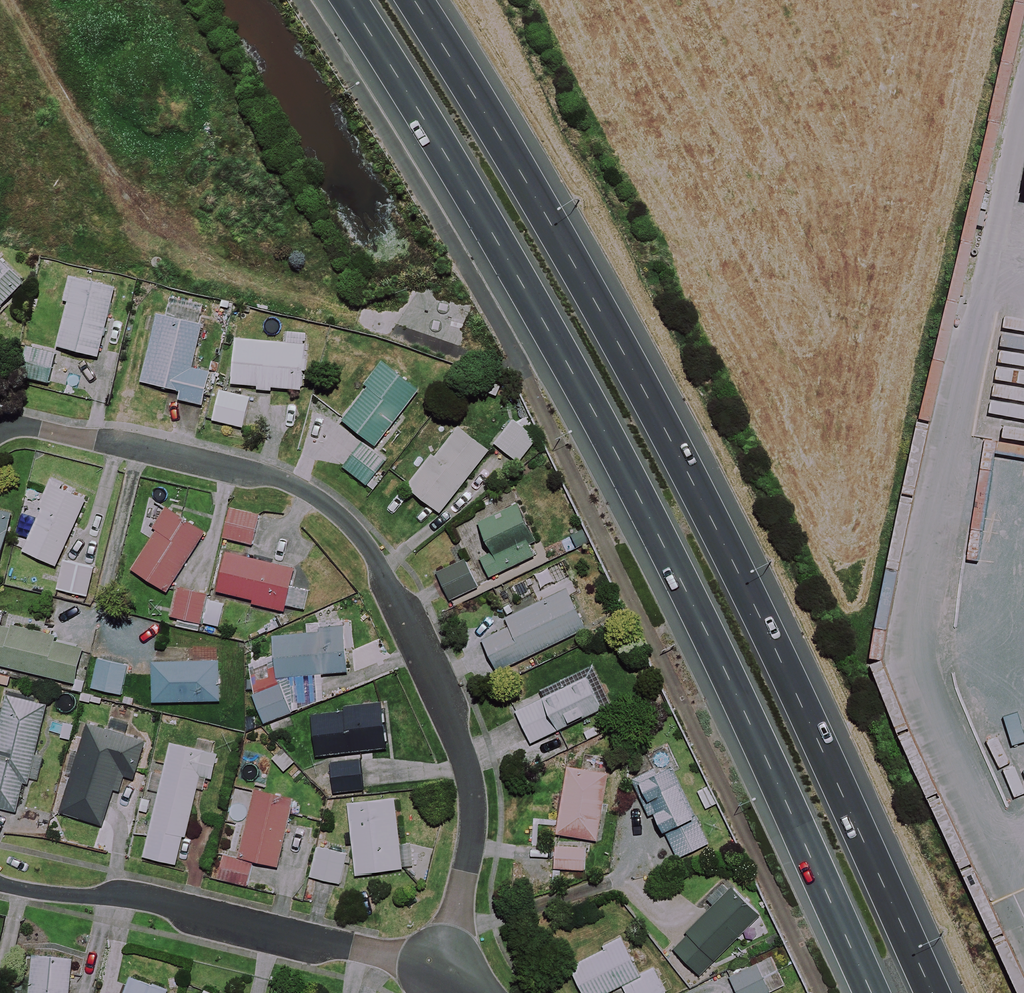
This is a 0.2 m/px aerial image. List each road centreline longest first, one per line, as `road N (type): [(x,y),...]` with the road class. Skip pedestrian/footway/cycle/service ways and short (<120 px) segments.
road 1 (trunk): [(871,992),(698,615),(561,352),(349,0)]
road 2 (trunk): [(413,0),(604,316),(753,601),(933,992)]
road 3 (residential): [(445,969),(467,866),(471,798),(460,753),(384,576),(336,511),(274,476),(0,426)]
road 4 (residential): [(445,969),(102,896),(0,884)]

